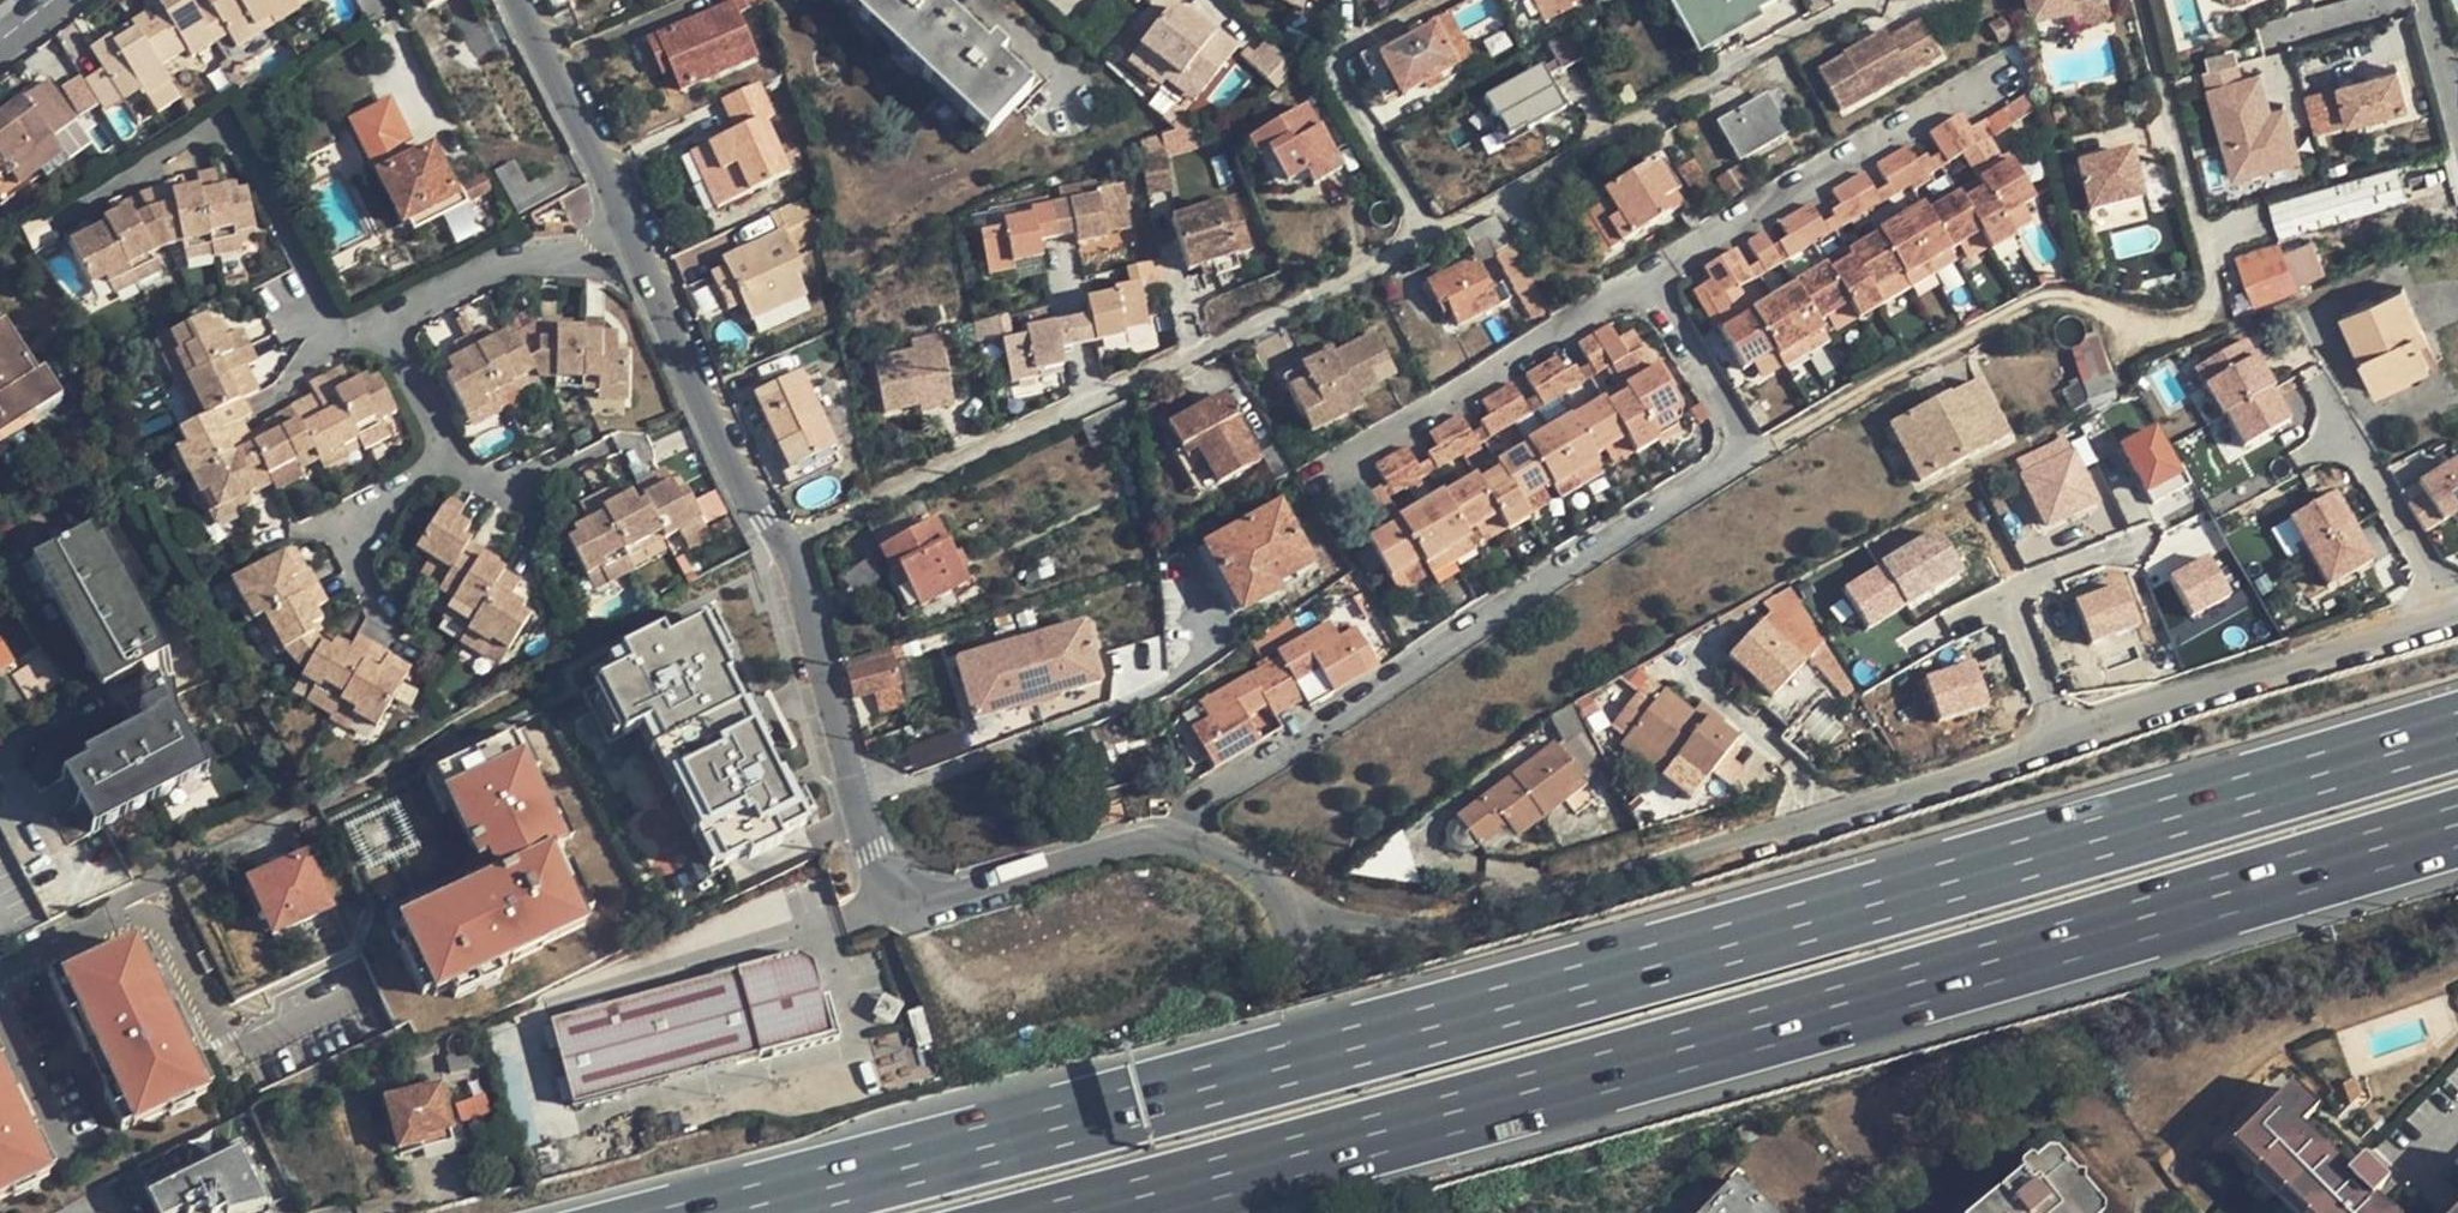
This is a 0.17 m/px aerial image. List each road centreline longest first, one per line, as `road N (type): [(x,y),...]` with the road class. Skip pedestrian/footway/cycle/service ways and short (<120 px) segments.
road 1 (motorway): [(2457,731),(1362,1044),(723,1212)]
road 2 (motorway): [(1078,1212),(2457,825)]
road 3 (residential): [(1286,913),(1425,926),(1525,901),(2453,617)]
road 4 (residential): [(781,546),(1216,344),(1419,240)]
road 5 (residential): [(1163,836),(1196,799),(1330,727),(1752,456)]
road 6 (residential): [(781,546),(871,851),(893,879),(935,896),(1163,836)]
road 7 (residential): [(526,0),(781,546)]
road 8 (residential): [(1752,456),(2049,295),(2164,326),(2210,305),(2214,286)]
road 9 (residential): [(1419,240),(1853,0)]
road 10 (residential): [(1997,72),(1651,278)]
road 11 (residential): [(1651,278),(1313,476)]
road 12 (residential): [(1419,240),(1333,71),(1344,50),(1439,0)]
road 13 (residential): [(1286,913),(1362,1212)]
road 14 (residential): [(2144,0),(2214,286)]
road 15 (residential): [(2453,617),(2316,380)]
road 16 (residential): [(1752,456),(1651,278)]
road 17 (residential): [(1163,836),(1221,848),(1269,880),(1286,913)]
road 18 (residential): [(2457,125),(2425,0)]

